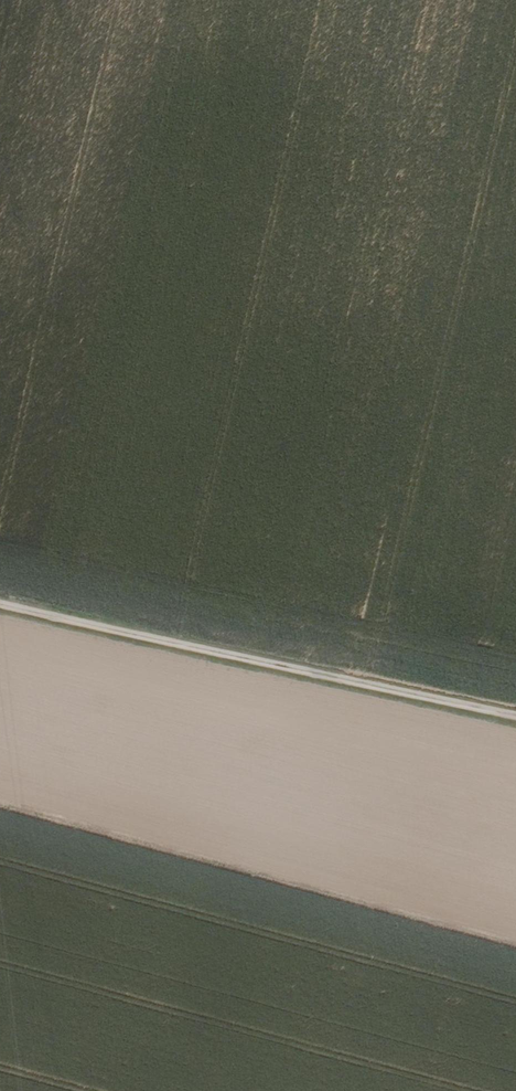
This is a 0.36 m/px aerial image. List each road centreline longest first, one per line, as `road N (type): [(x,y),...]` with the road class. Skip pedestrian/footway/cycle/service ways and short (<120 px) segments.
road 1 (track): [(515,716),(0,602)]

